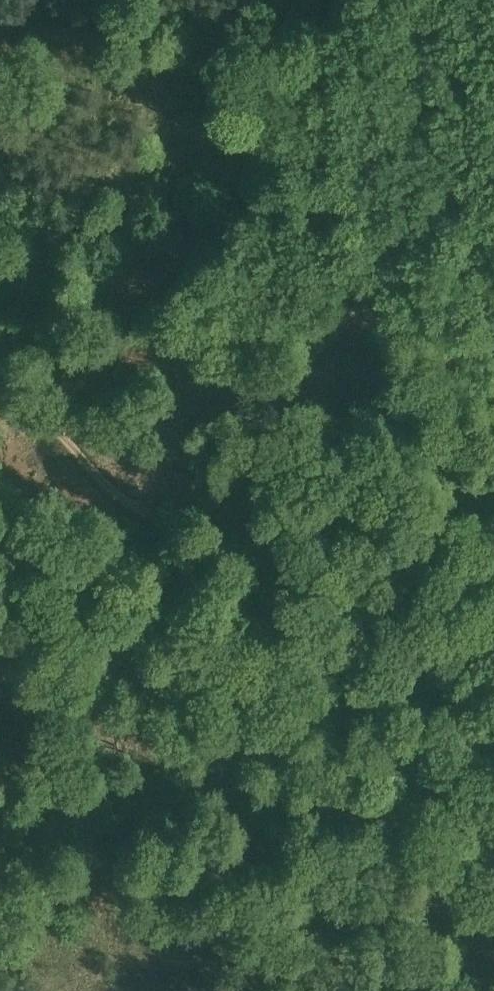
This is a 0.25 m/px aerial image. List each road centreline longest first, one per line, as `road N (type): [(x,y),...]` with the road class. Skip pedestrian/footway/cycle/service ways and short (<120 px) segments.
road 1 (track): [(411,0),(419,130),(399,243),(343,328),(187,502),(190,735),(215,990)]
road 2 (track): [(184,562),(34,414),(0,395)]
road 3 (track): [(493,324),(343,328)]

